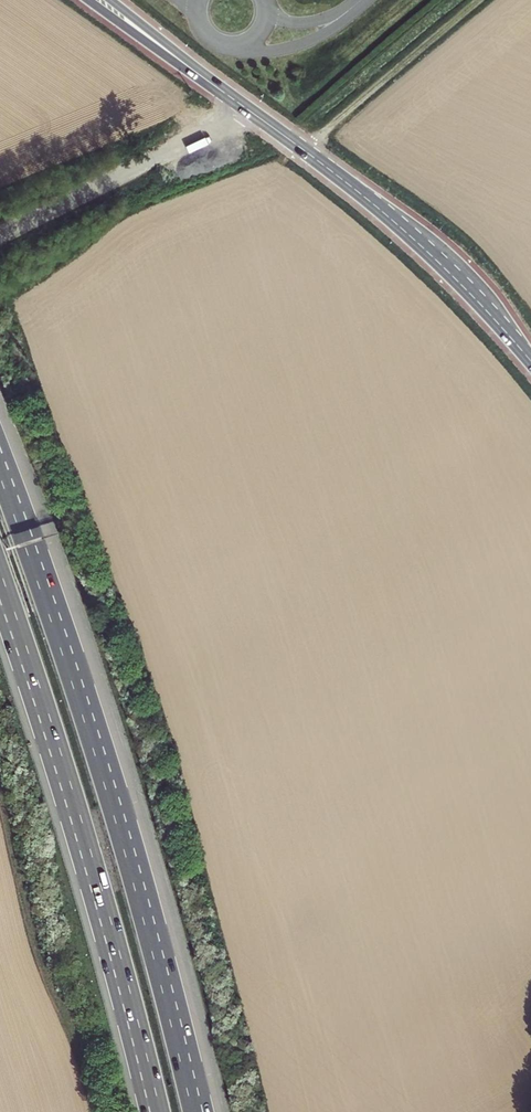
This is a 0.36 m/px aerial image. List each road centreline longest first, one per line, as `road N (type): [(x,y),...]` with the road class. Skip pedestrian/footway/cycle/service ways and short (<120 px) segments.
road 1 (motorway): [(172,998),(73,665),(0,459)]
road 2 (motorway): [(0,590),(50,732),(156,1111)]
road 3 (secondary): [(530,360),(391,219),(251,112)]
road 4 (track): [(251,112),(0,234)]
road 5 (track): [(306,152),(481,0)]
road 6 (secondary): [(86,0),(251,112)]
road 7 (secondary): [(251,112),(113,0)]

